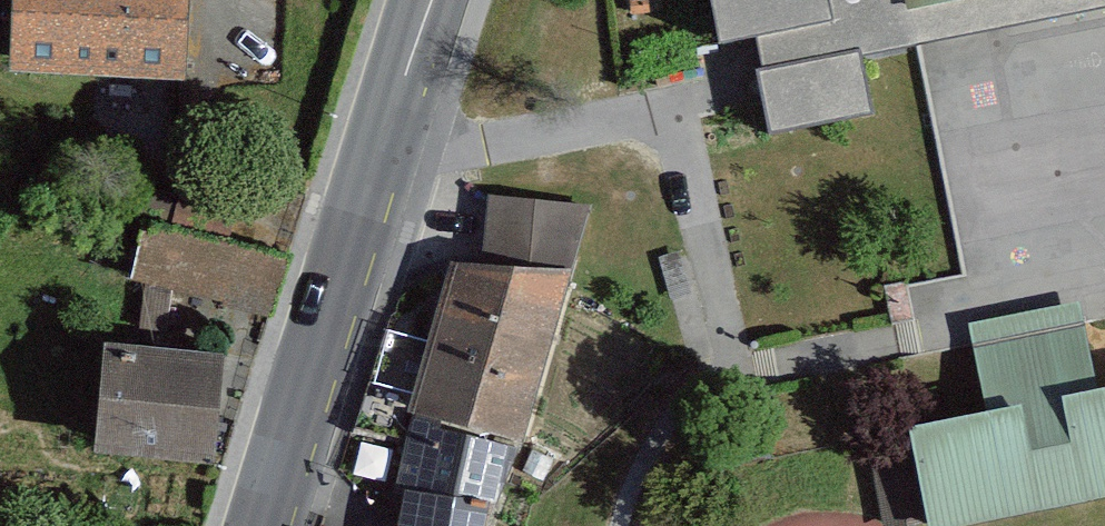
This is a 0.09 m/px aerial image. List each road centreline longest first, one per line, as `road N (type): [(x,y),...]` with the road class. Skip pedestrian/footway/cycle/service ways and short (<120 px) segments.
road 1 (tertiary): [(264,525),(428,0)]

